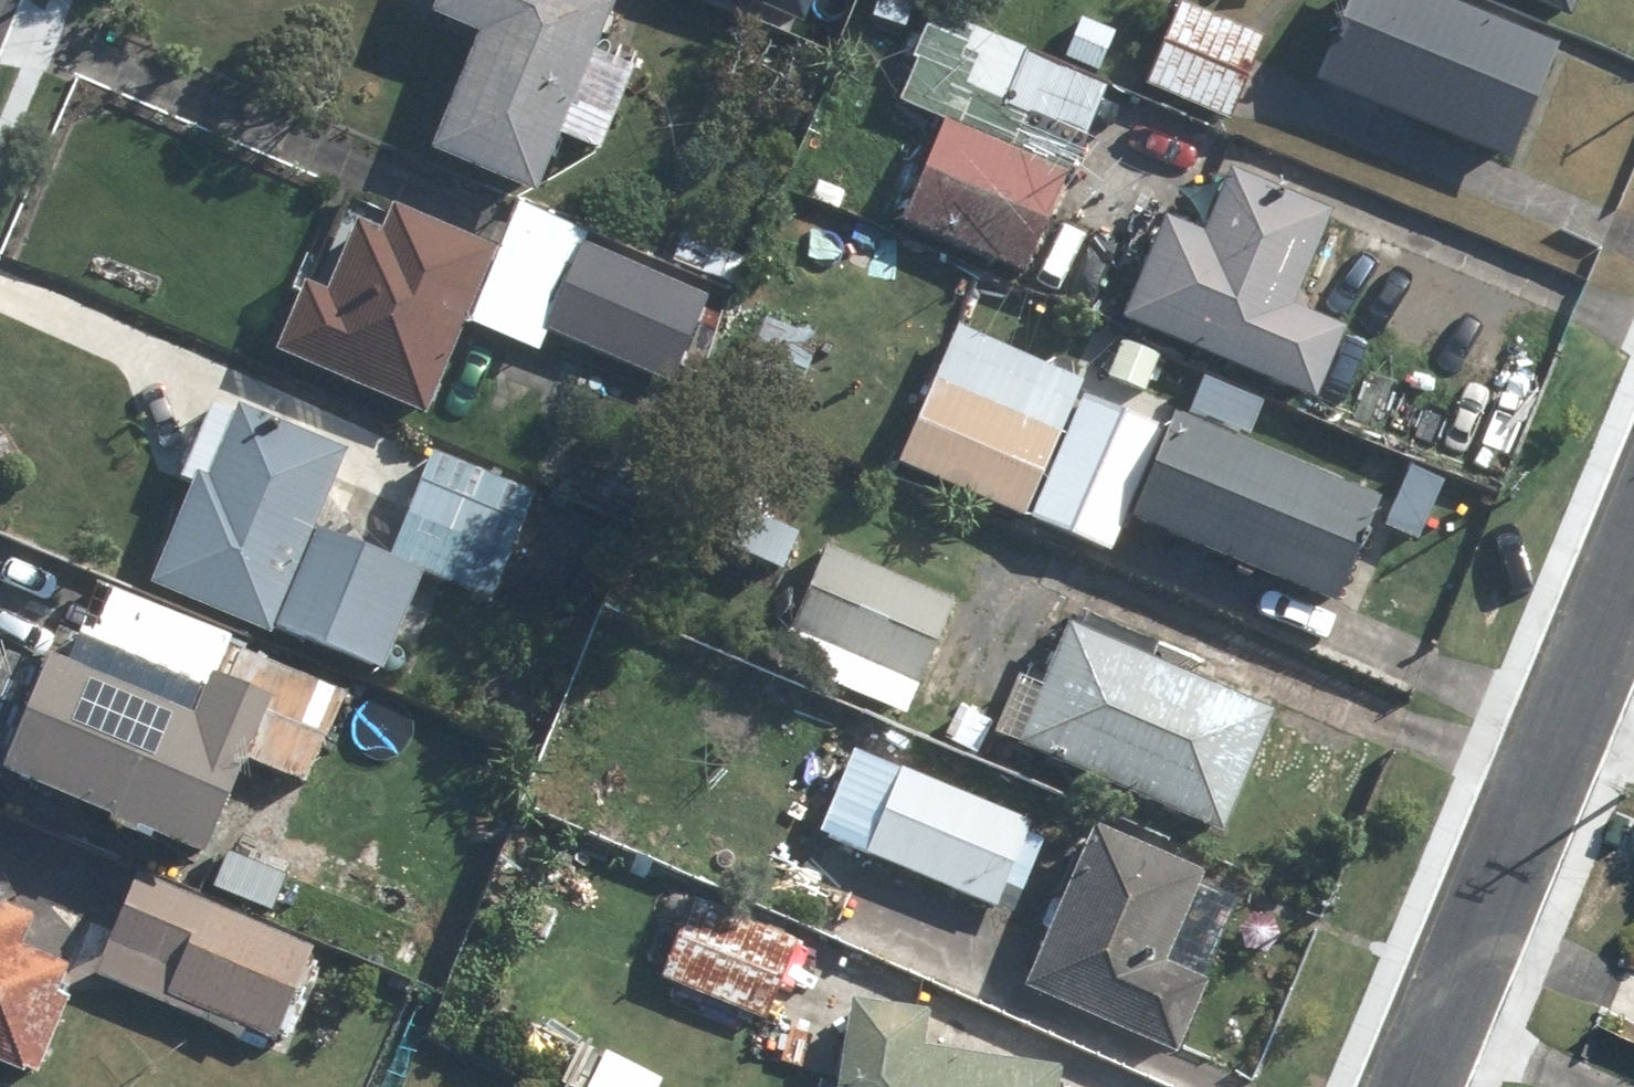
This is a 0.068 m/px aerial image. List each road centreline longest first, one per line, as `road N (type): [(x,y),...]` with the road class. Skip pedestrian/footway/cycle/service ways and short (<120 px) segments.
road 1 (residential): [(1633,547),(1408,1086)]

